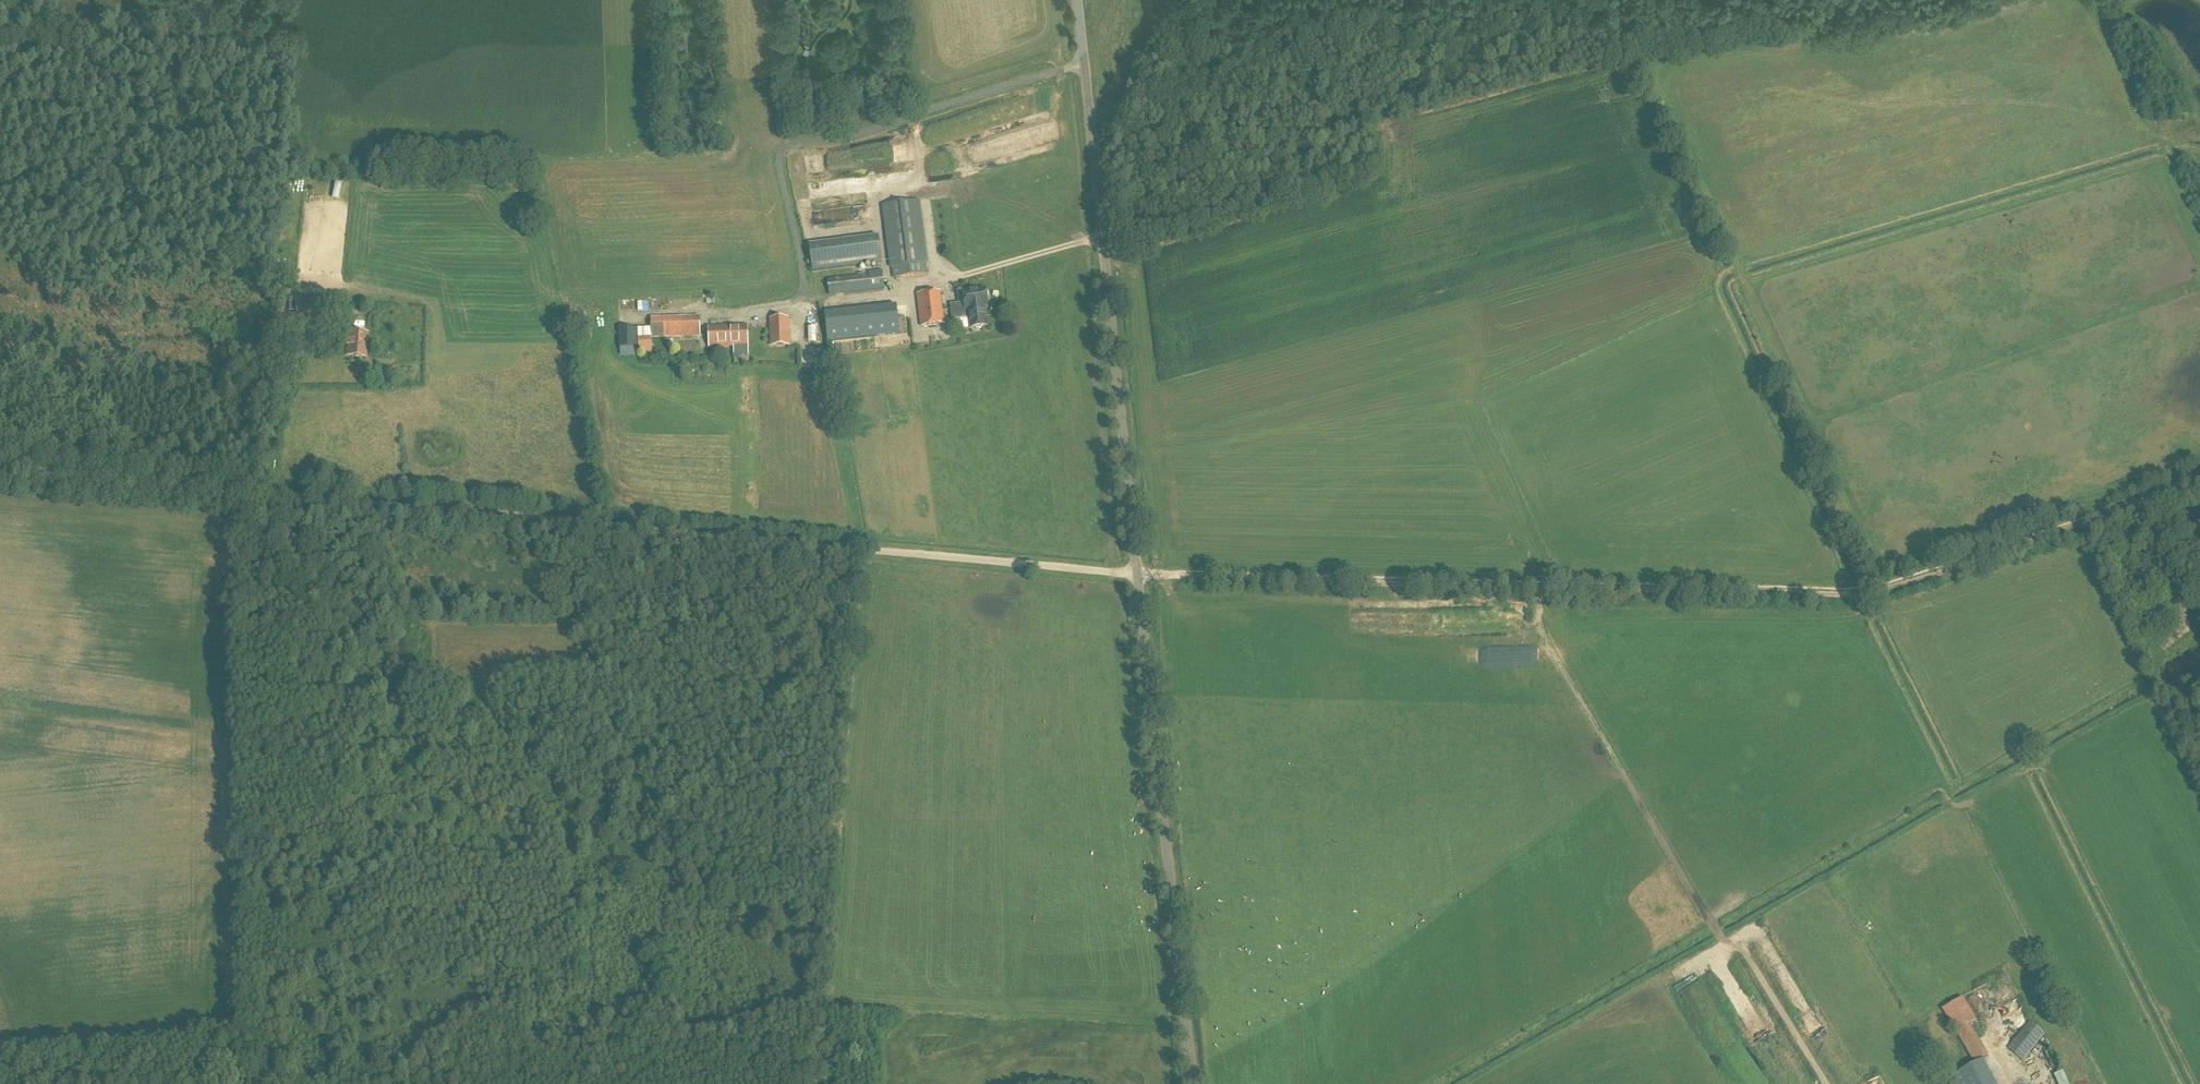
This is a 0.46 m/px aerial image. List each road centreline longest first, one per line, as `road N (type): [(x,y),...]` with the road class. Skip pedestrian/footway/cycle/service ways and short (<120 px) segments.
road 1 (unclassified): [(1193,1083),(1078,0)]
road 2 (track): [(1138,576),(1845,595),(1891,588),(2199,487)]
road 3 (track): [(1138,576),(261,492)]
road 4 (track): [(261,492),(0,469)]
road 5 (track): [(261,492),(273,379),(354,379)]

